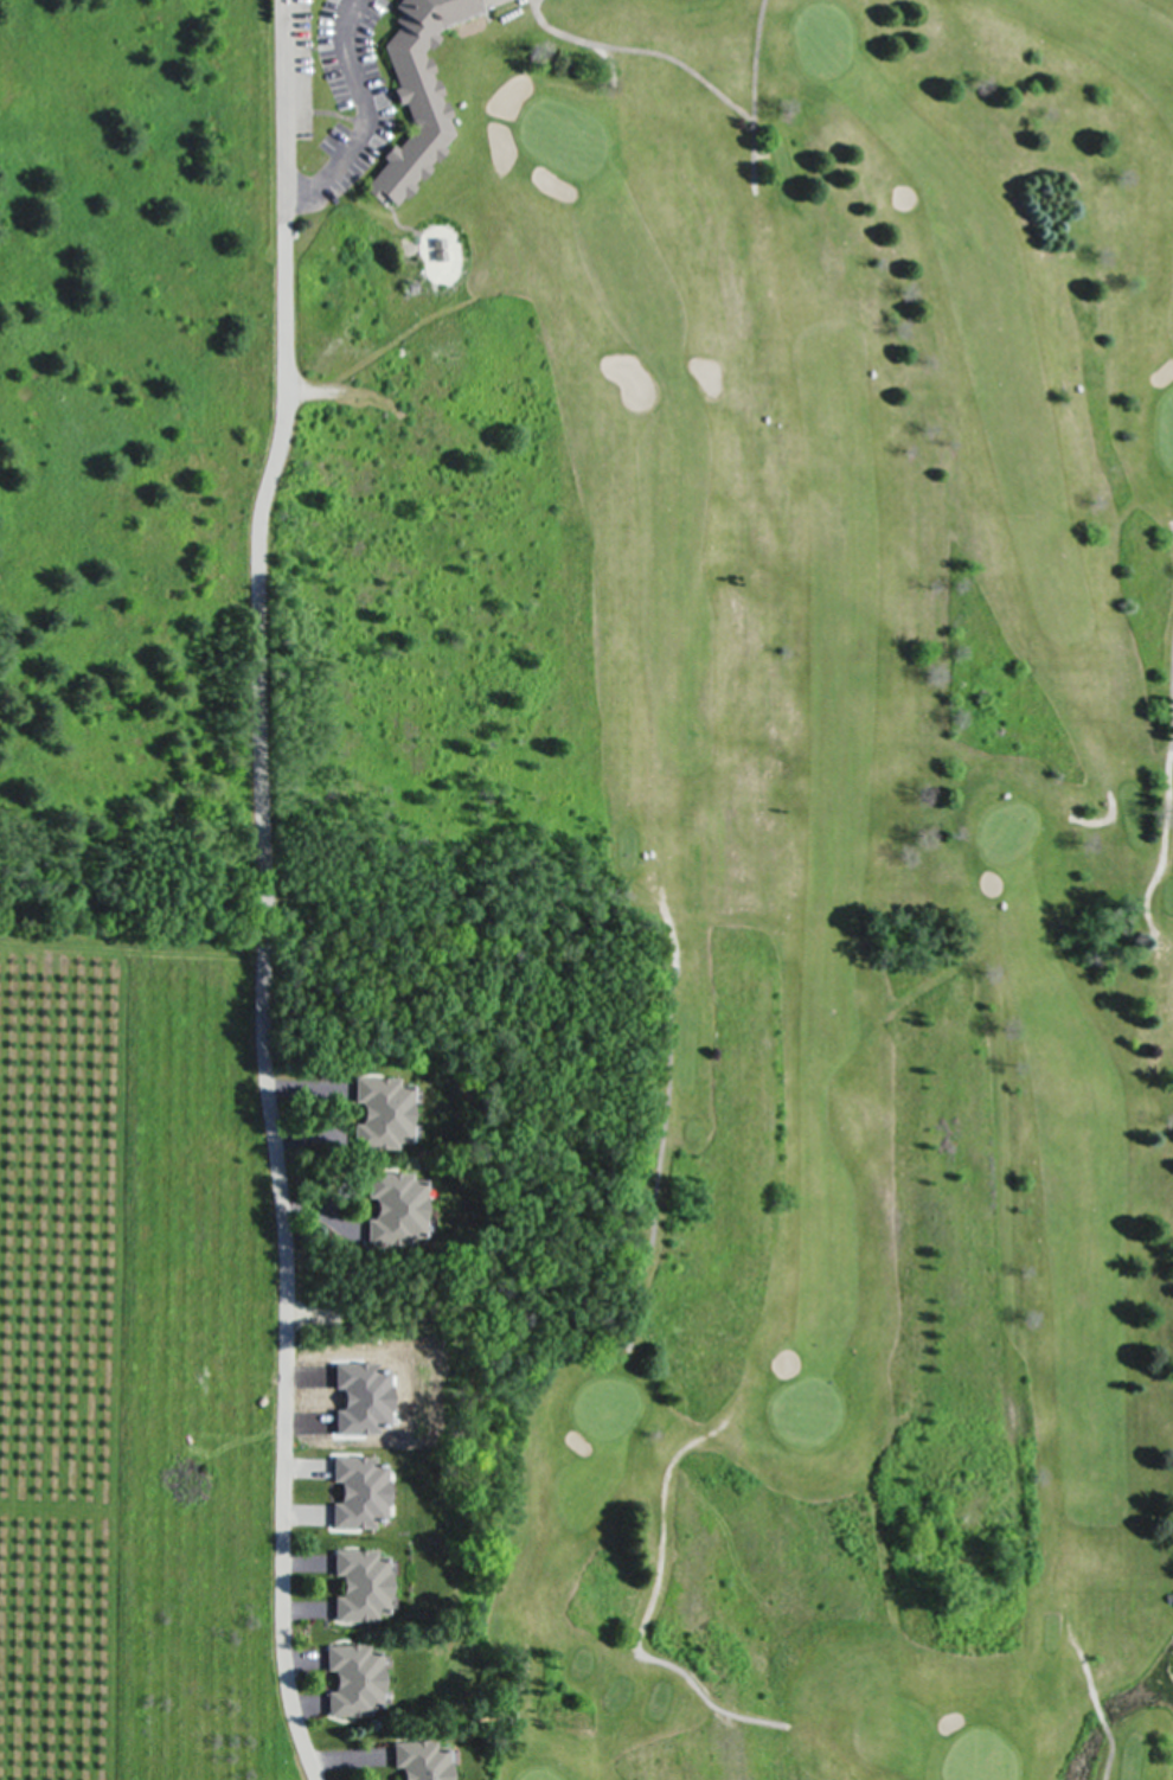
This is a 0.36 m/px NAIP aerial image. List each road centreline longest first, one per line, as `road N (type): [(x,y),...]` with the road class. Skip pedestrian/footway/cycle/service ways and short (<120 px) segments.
road 1 (residential): [(283,0),(283,443),(257,518),(259,1061),(287,1259),(283,1682),(318,1779)]

